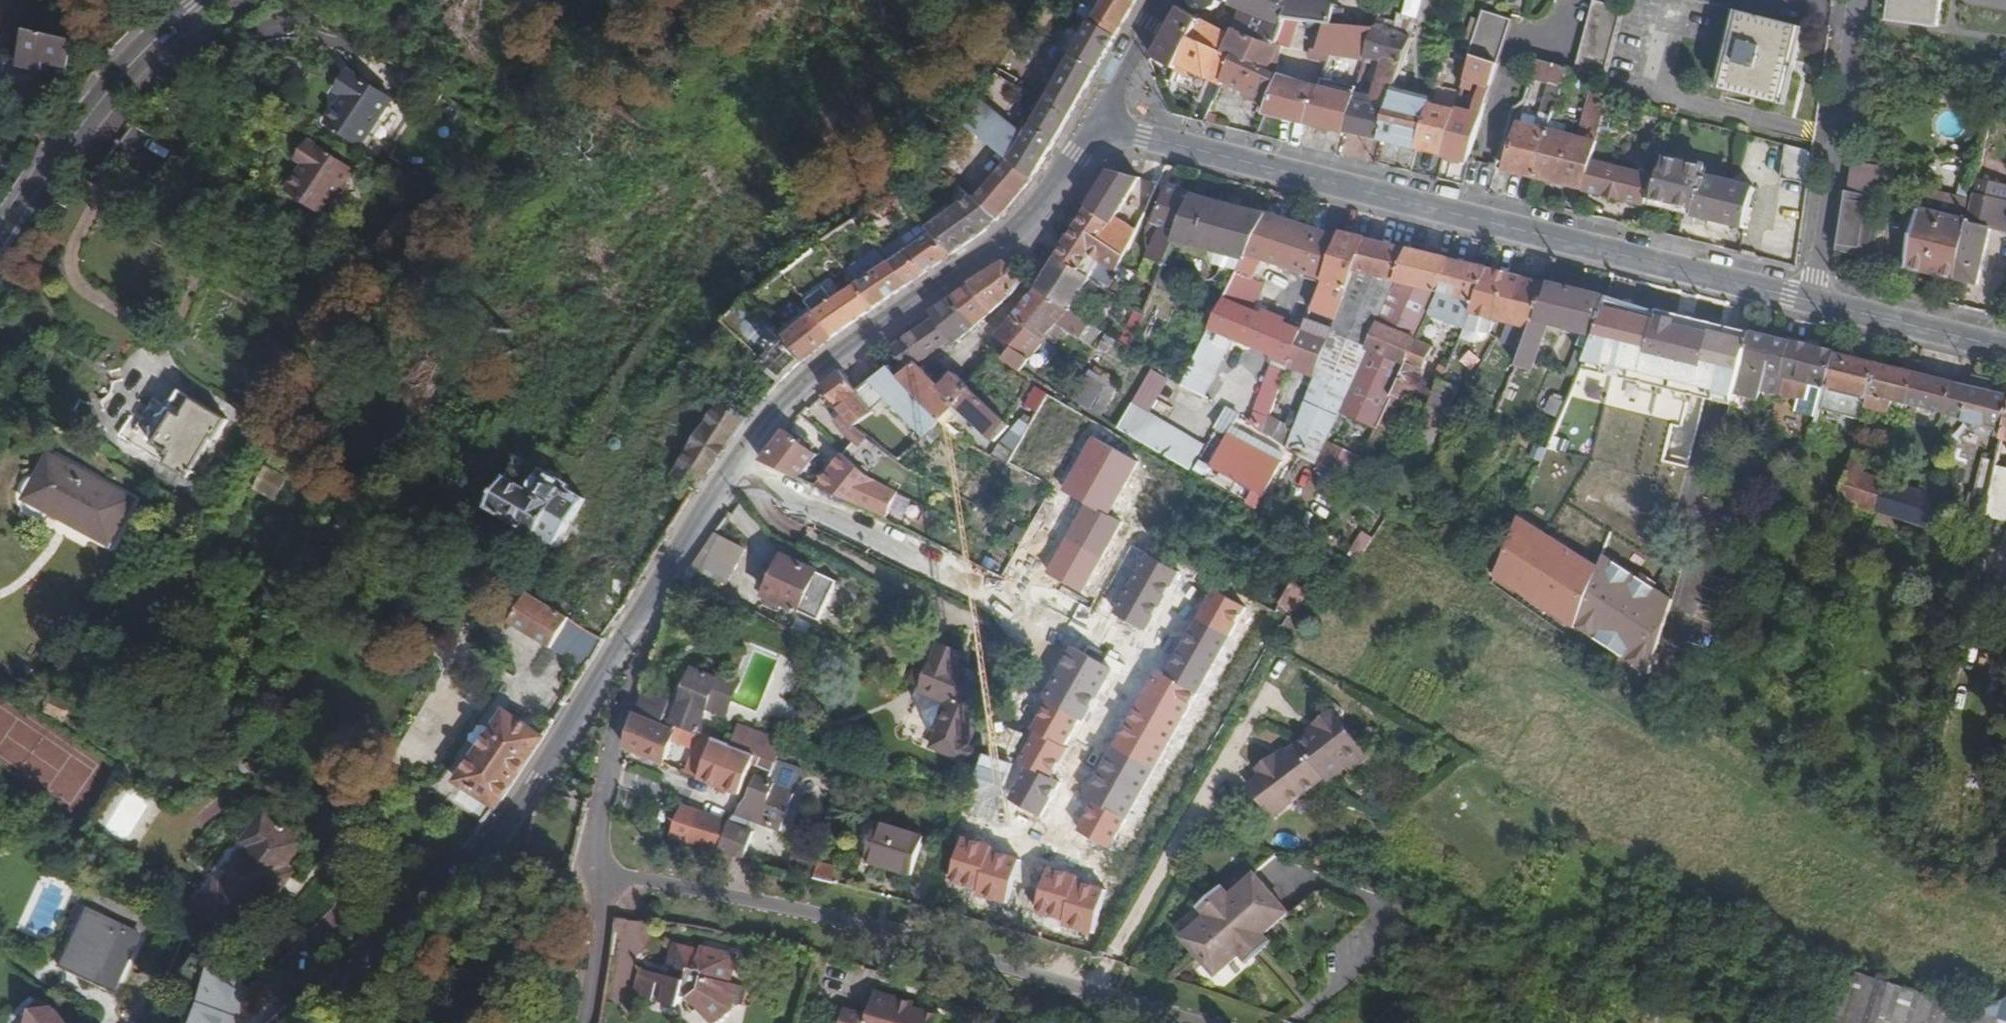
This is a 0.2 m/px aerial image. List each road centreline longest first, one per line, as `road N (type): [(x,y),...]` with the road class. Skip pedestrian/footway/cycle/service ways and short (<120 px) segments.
road 1 (residential): [(1810,296),(1096,124)]
road 2 (tertiary): [(668,570),(786,405),(1032,218),(1096,124)]
road 3 (unclassified): [(603,873),(831,920),(1190,1022)]
road 4 (tertiary): [(301,1022),(469,868),(536,779),(668,570)]
road 5 (secondary): [(207,0),(125,72),(0,255)]
road 6 (unclassified): [(603,873),(600,824),(668,570)]
road 7 (residential): [(1856,0),(1810,296)]
road 8 (residential): [(2005,343),(1810,296)]
road 9 (unclassified): [(587,1022),(603,873)]
road 10 (tertiary): [(1164,0),(1096,124)]

